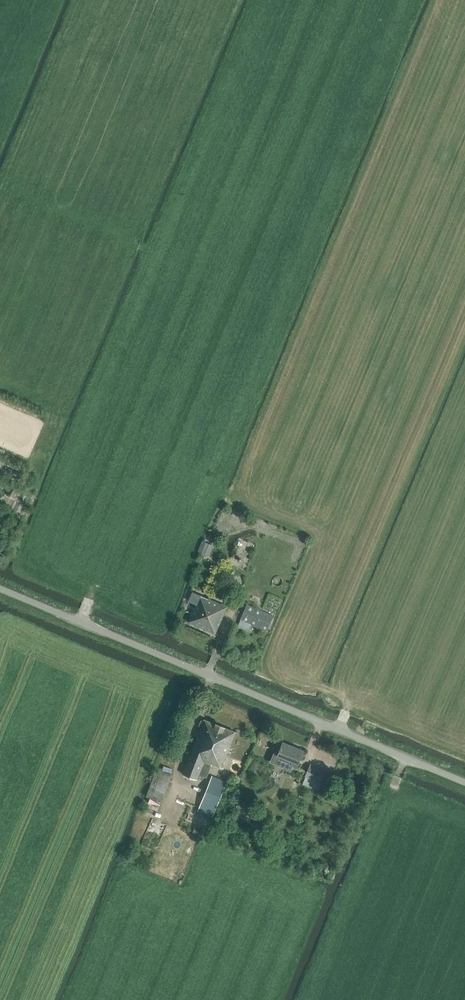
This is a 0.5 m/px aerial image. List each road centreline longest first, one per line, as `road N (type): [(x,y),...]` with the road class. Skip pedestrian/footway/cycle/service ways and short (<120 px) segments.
road 1 (unclassified): [(464,783),(0,589)]

